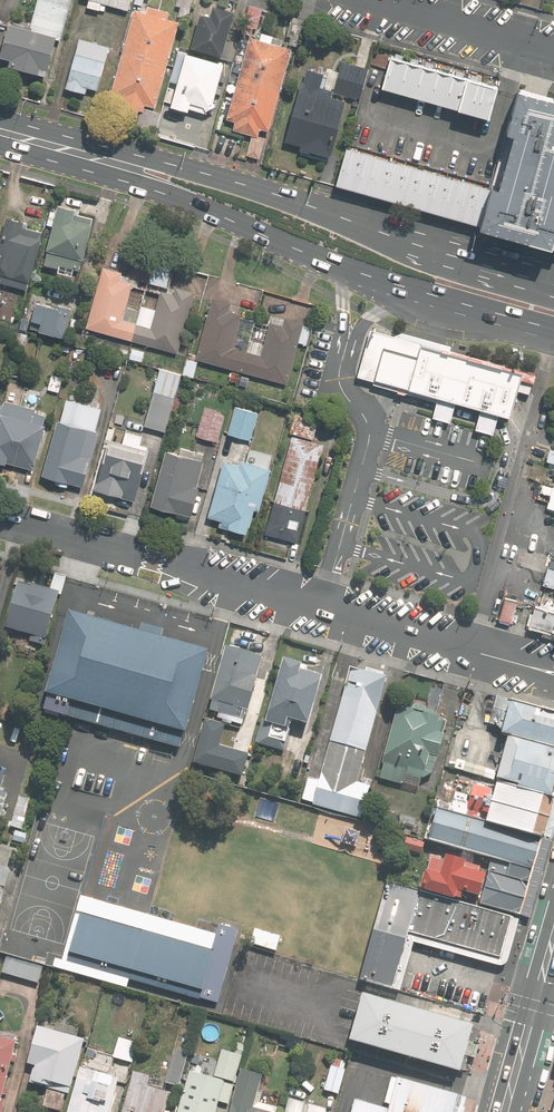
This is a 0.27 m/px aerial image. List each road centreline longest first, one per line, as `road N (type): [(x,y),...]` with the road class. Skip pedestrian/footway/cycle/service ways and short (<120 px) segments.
road 1 (residential): [(532,666),(0,516)]
road 2 (primary): [(487,314),(343,266),(74,151)]
road 3 (primary): [(74,151),(181,168),(451,254)]
road 4 (residential): [(385,0),(553,48)]
road 5 (primary): [(553,944),(506,1111)]

